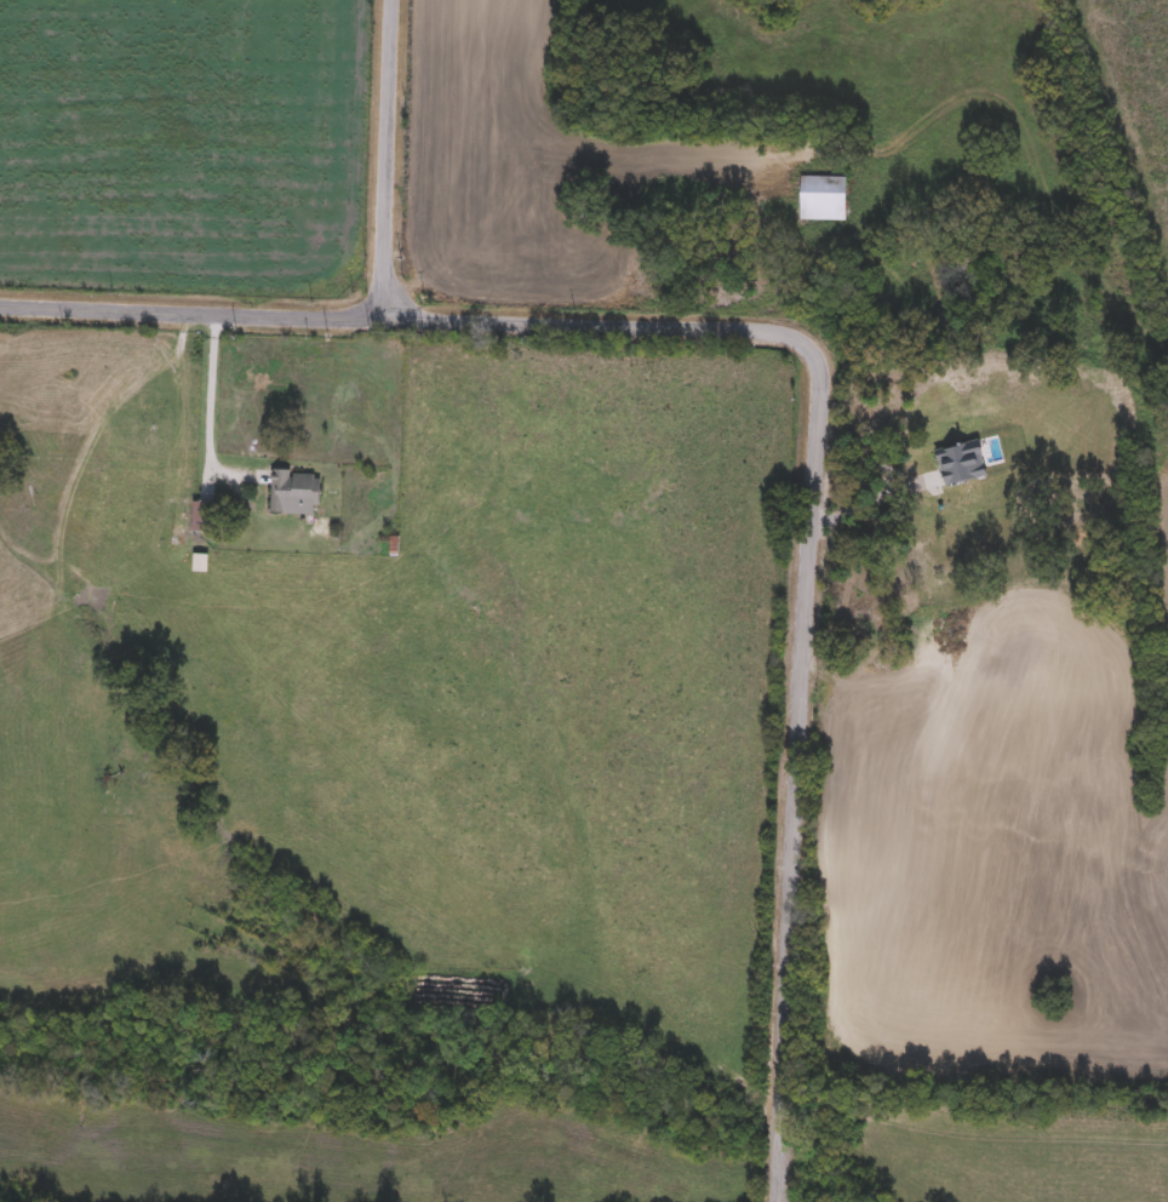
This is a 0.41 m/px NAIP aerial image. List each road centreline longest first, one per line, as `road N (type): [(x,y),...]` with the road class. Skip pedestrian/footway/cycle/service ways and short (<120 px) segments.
road 1 (residential): [(779,1201),(818,412),(811,362),(800,347),(767,333),(382,319)]
road 2 (residential): [(0,303),(382,319)]
road 3 (residential): [(382,319),(392,0)]

